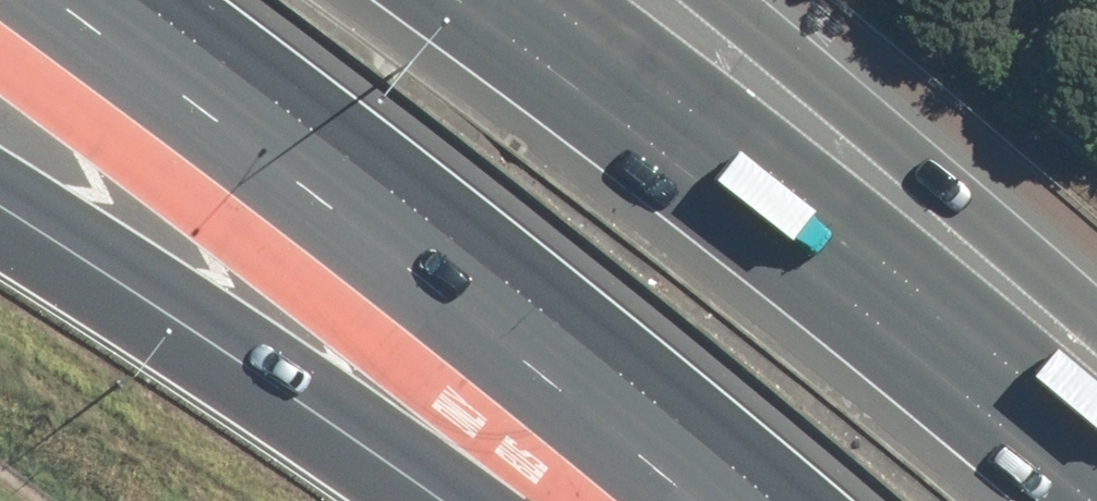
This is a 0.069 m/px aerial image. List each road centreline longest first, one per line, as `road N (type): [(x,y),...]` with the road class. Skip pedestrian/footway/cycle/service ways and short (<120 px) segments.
road 1 (motorway): [(775,500),(588,339),(140,0)]
road 2 (motorway): [(456,0),(679,161),(1089,500)]
road 3 (motorway): [(501,500),(0,198)]
road 4 (motorway): [(725,0),(1096,311)]

